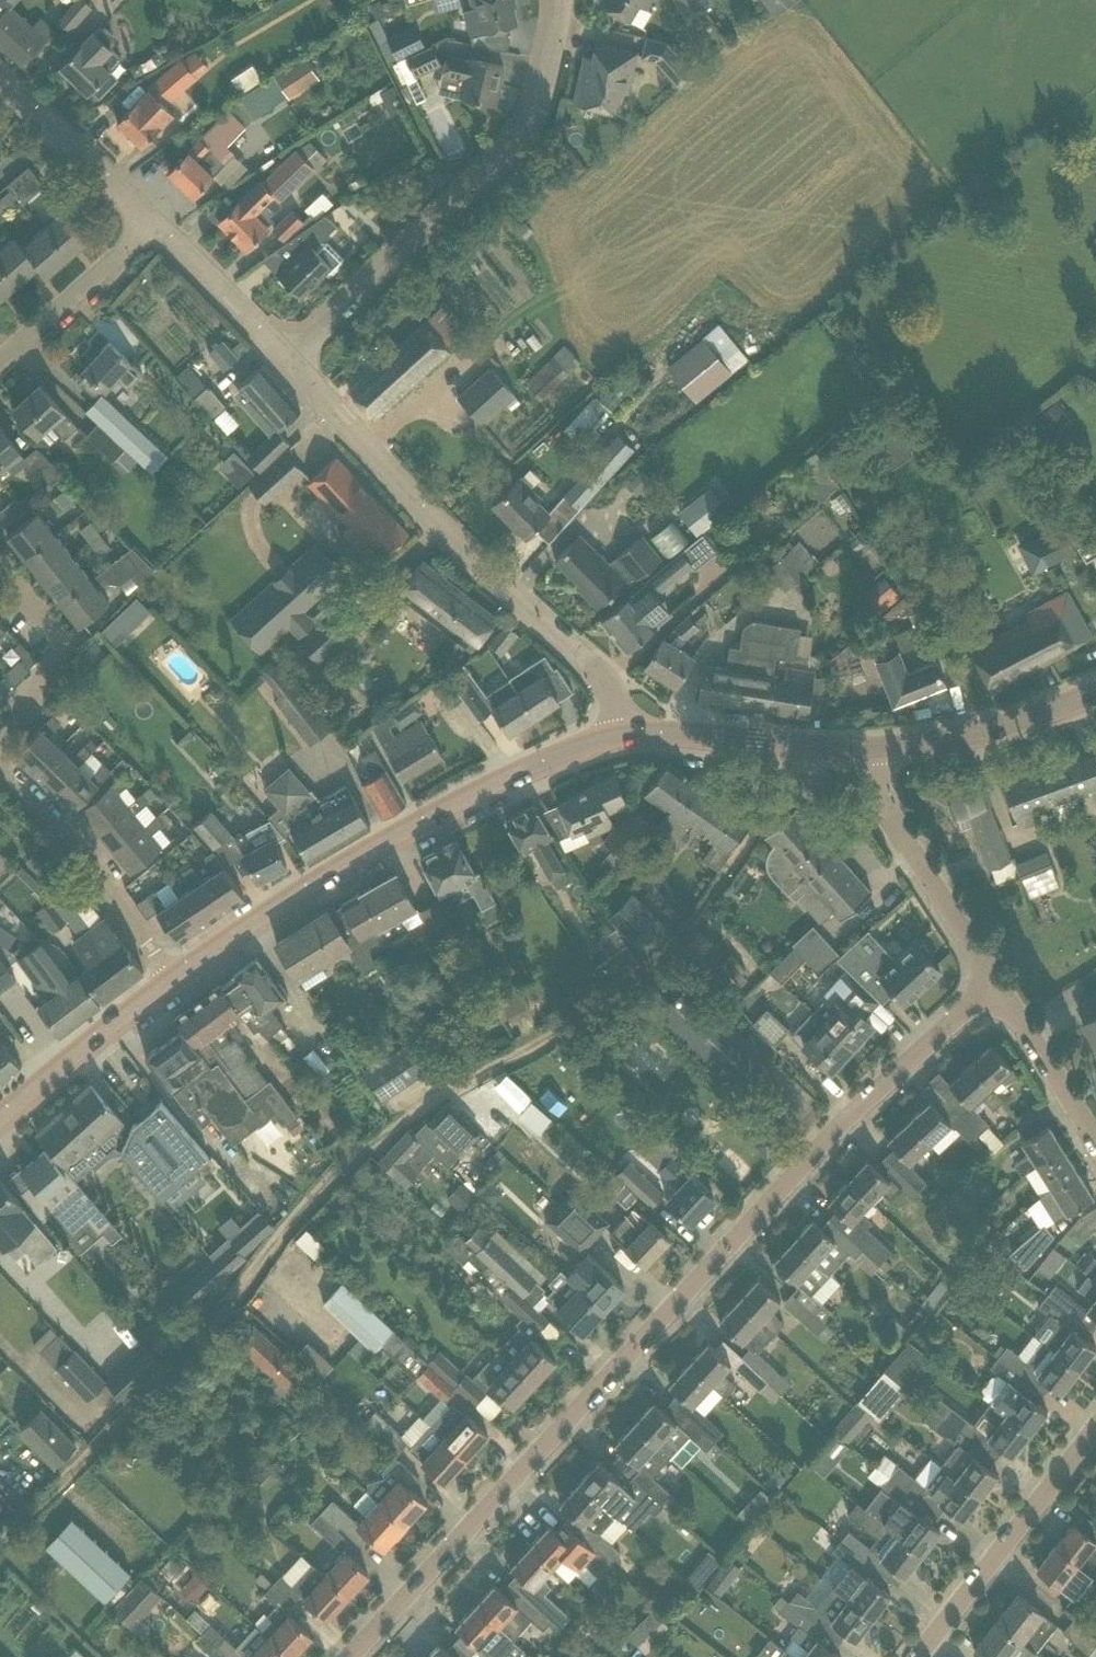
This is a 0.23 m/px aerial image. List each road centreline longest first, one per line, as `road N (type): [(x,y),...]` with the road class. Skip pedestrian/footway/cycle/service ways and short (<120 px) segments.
road 1 (residential): [(361,1656),(993,978)]
road 2 (secondary): [(175,978),(360,853),(548,762),(629,734)]
road 3 (residential): [(629,734),(600,680),(289,358)]
road 4 (residential): [(289,358),(494,168),(533,105),(552,39),(550,0)]
road 5 (residential): [(920,1656),(1095,1436)]
road 6 (residential): [(175,978),(69,836),(0,772)]
road 7 (residential): [(993,978),(856,751)]
road 8 (secondary): [(1095,699),(997,727),(856,751)]
road 9 (secondary): [(856,751),(629,734)]
road 10 (secondary): [(0,1120),(175,978)]
road 11 (residential): [(0,743),(60,678),(64,652),(0,573)]
road 12 (residential): [(154,227),(0,79)]
road 13 (residential): [(0,361),(154,227)]
road 14 (residential): [(1095,1145),(993,978)]
road 15 (residential): [(289,358),(154,227)]

